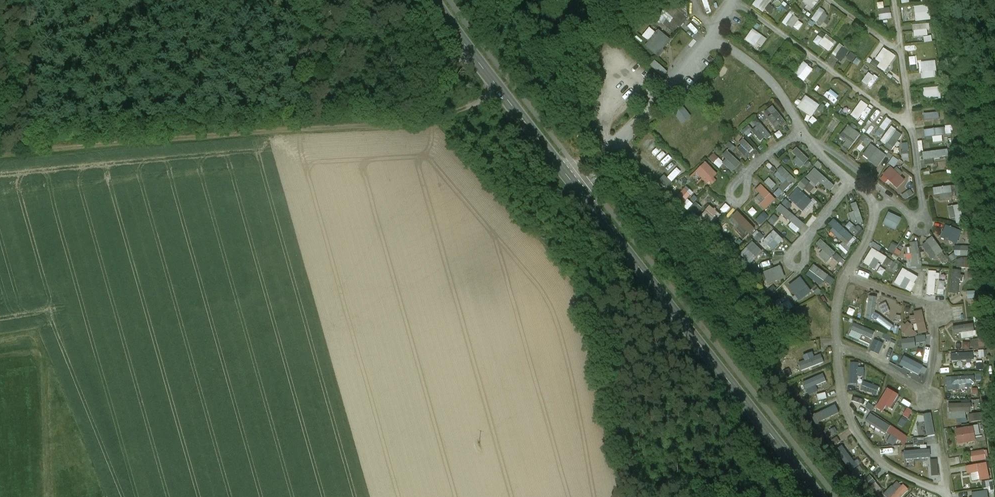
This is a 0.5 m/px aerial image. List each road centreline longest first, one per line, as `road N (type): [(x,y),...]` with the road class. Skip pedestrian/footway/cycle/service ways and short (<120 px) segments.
road 1 (secondary): [(819,496),(433,0)]
road 2 (track): [(669,80),(568,0)]

